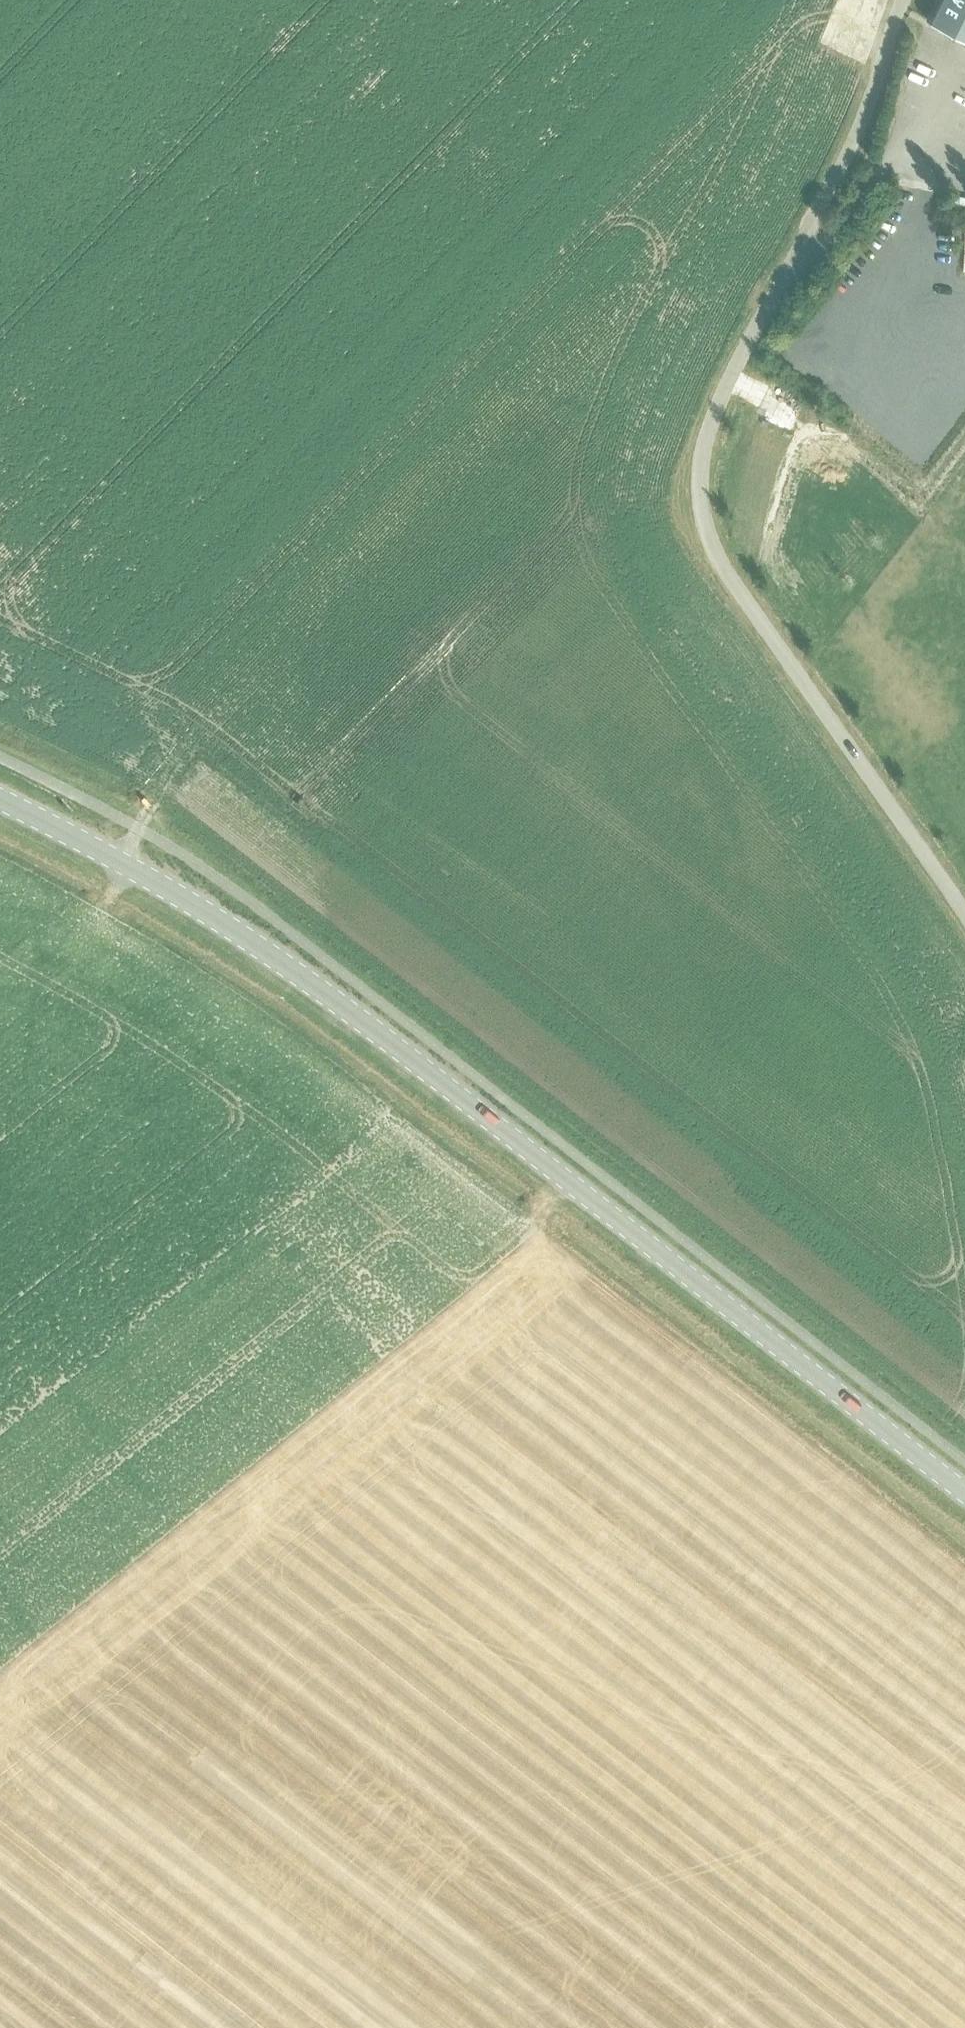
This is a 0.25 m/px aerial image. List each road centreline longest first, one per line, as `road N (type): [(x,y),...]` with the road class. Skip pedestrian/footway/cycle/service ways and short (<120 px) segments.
road 1 (secondary): [(964,1490),(432,1070),(188,901),(0,800)]
road 2 (unclassified): [(964,909),(912,816),(740,595),(698,483),(714,407),(777,302),(870,108),(909,0)]

